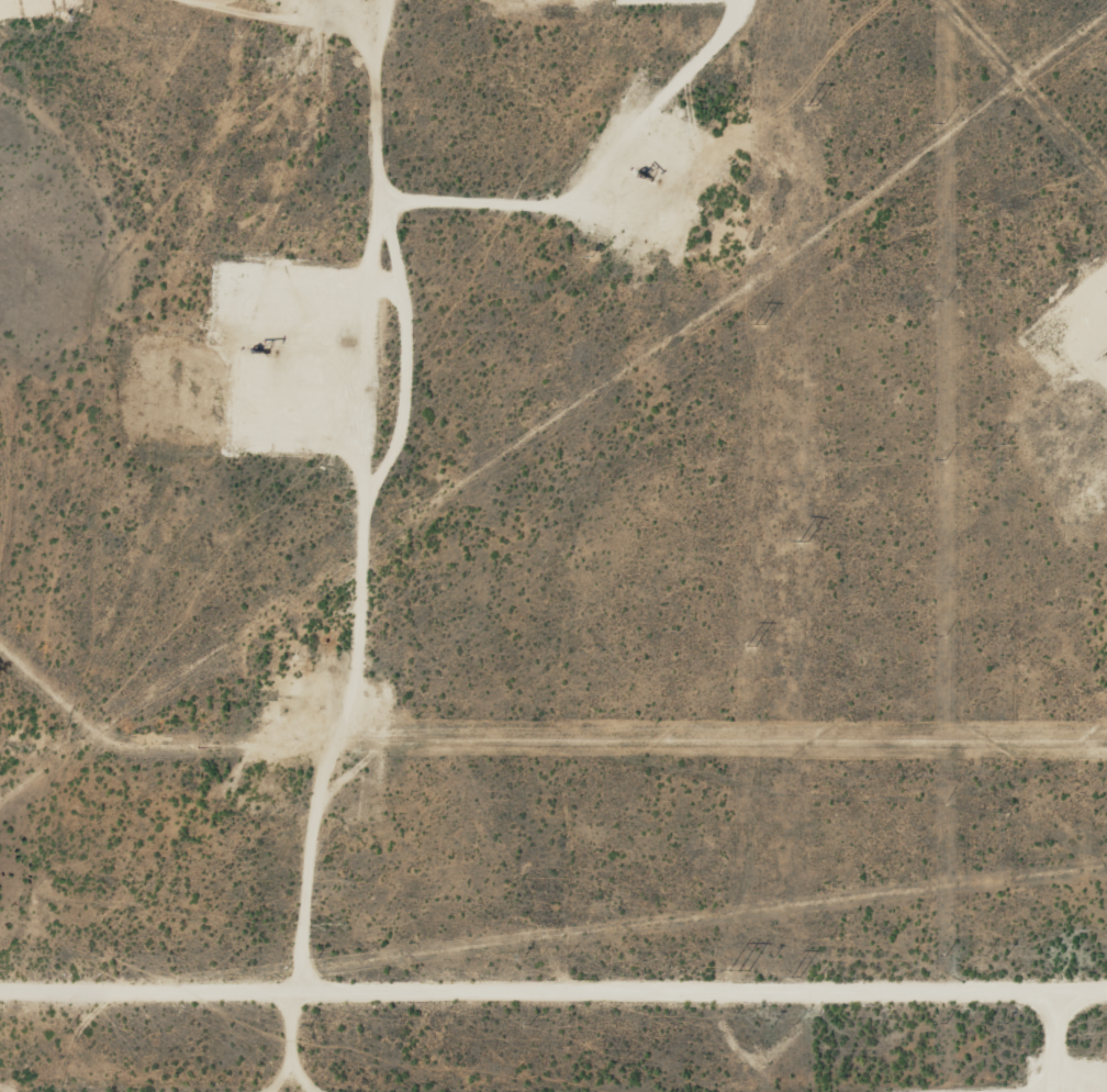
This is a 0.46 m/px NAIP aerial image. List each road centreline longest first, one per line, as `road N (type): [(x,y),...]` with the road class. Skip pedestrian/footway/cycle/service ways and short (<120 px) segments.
road 1 (track): [(350,1091),(360,984),(371,83),(355,66),(88,0)]
road 2 (residential): [(0,987),(1106,988)]

